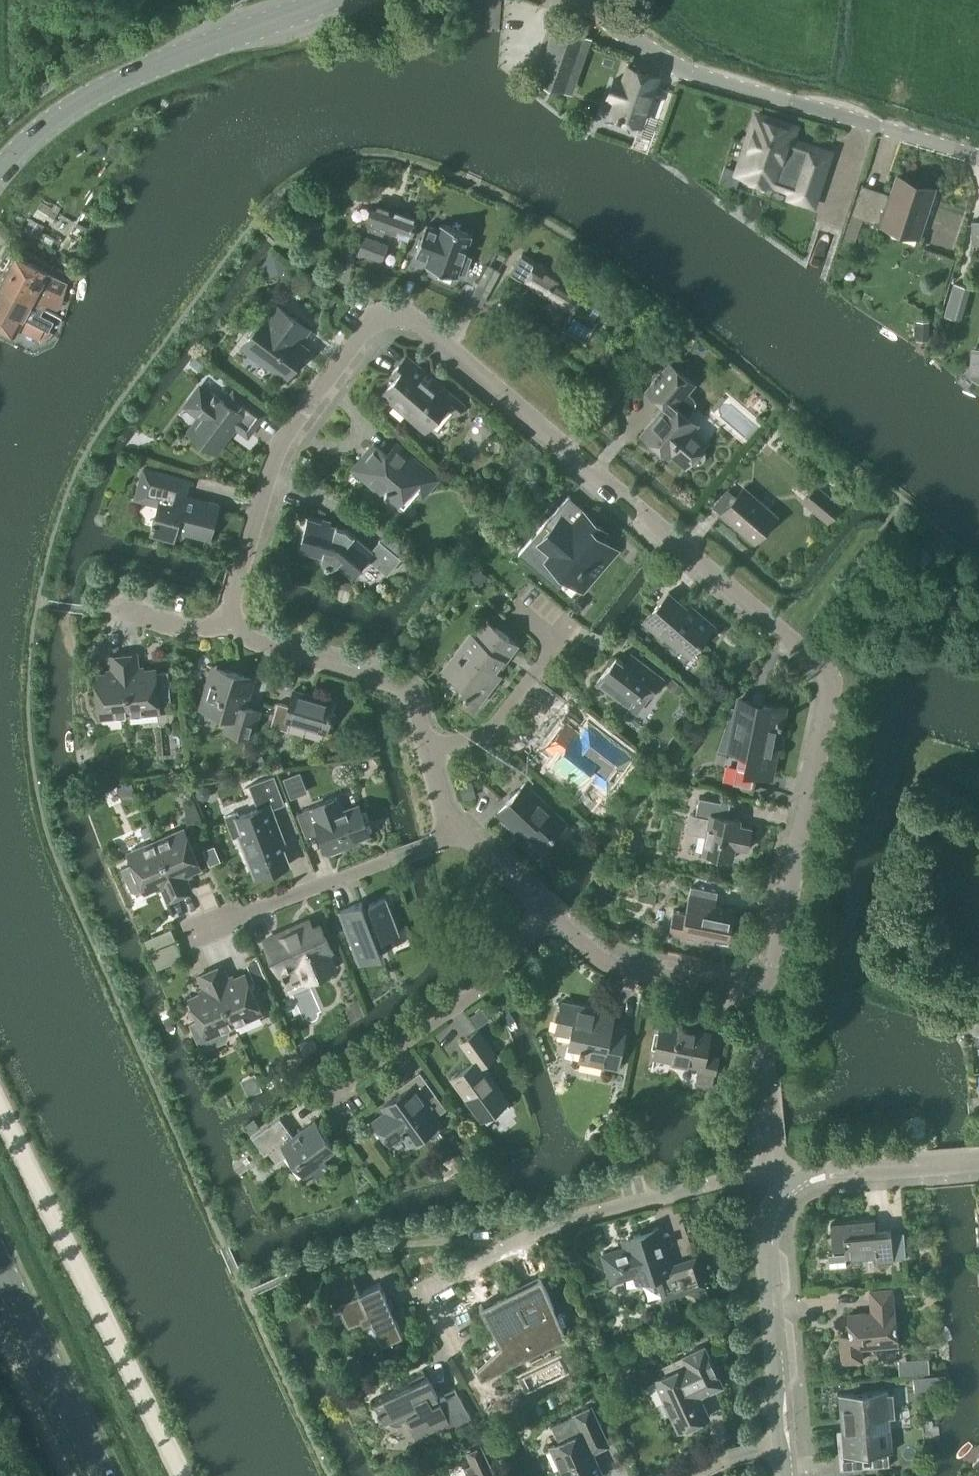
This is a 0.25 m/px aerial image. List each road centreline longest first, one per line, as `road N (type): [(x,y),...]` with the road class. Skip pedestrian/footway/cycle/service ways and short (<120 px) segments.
road 1 (residential): [(761,998),(821,673),(813,655),(406,323),(371,318),(280,451),(223,626)]
road 2 (unclassified): [(978,157),(687,71),(635,40),(590,0)]
road 3 (unclassified): [(0,1100),(182,1475)]
road 4 (unclassified): [(444,1315),(433,1289),(567,1214),(775,1177)]
road 5 (secondary): [(0,170),(66,109),(320,0)]
road 6 (residential): [(319,1110),(526,951),(546,904)]
road 7 (residential): [(191,943),(449,831)]
road 8 (residential): [(428,746),(412,693),(399,684),(223,626)]
road 9 (residential): [(791,1432),(775,1177)]
road 10 (residential): [(761,998),(634,963),(546,904)]
road 11 (secondary): [(101,1475),(0,1268)]
road 12 (residential): [(428,746),(485,733),(557,641),(514,607)]
road 13 (unclassified): [(775,1177),(978,1167)]
road 14 (residential): [(546,904),(449,831)]

